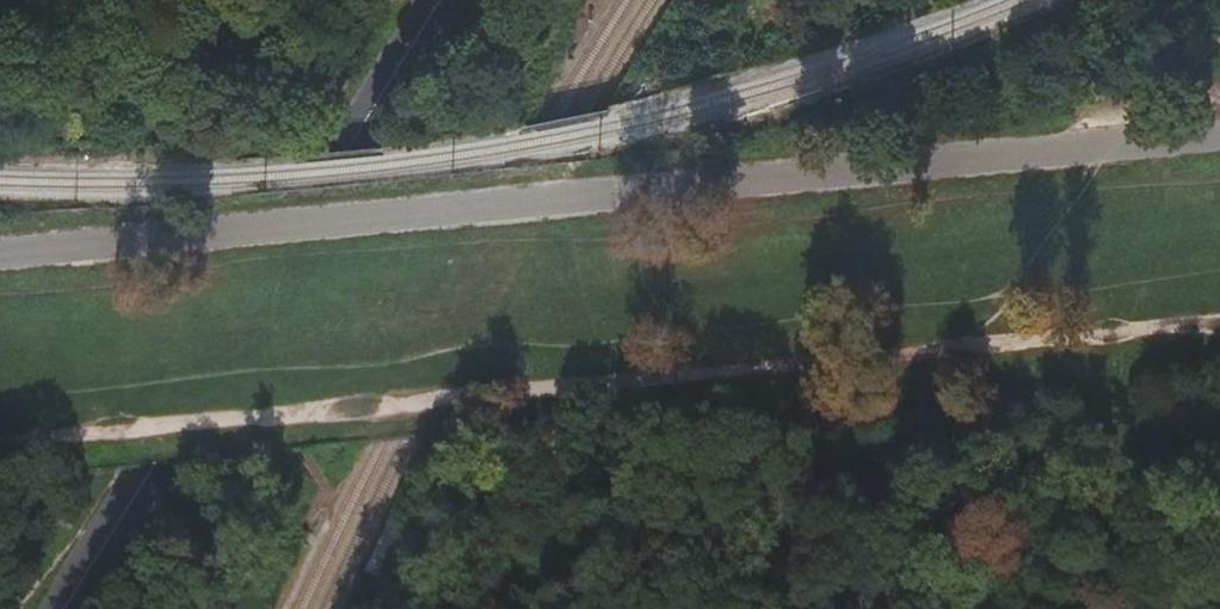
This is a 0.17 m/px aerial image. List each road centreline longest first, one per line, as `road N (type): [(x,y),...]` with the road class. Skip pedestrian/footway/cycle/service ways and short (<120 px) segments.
road 1 (unclassified): [(1219,134),(0,255)]
road 2 (track): [(626,380),(0,444)]
road 3 (track): [(1219,321),(626,380)]
road 4 (secondary): [(148,475),(442,0)]
road 5 (secondary): [(148,475),(61,608)]
road 6 (track): [(1219,67),(1102,144)]

